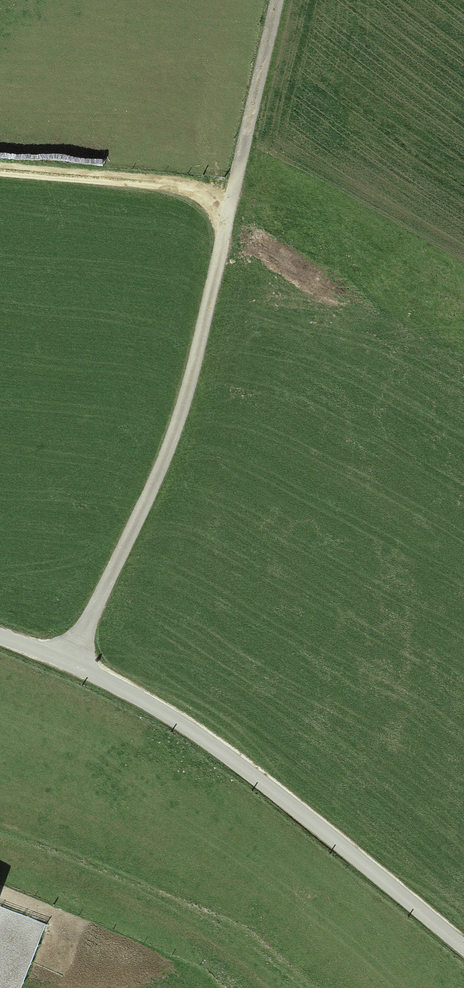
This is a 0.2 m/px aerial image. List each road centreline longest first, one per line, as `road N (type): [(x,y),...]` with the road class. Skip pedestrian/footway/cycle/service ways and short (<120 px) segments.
road 1 (track): [(274,0),(200,359),(72,664)]
road 2 (unclassified): [(463,951),(180,722),(72,664),(0,640)]
road 3 (track): [(231,193),(0,171)]

